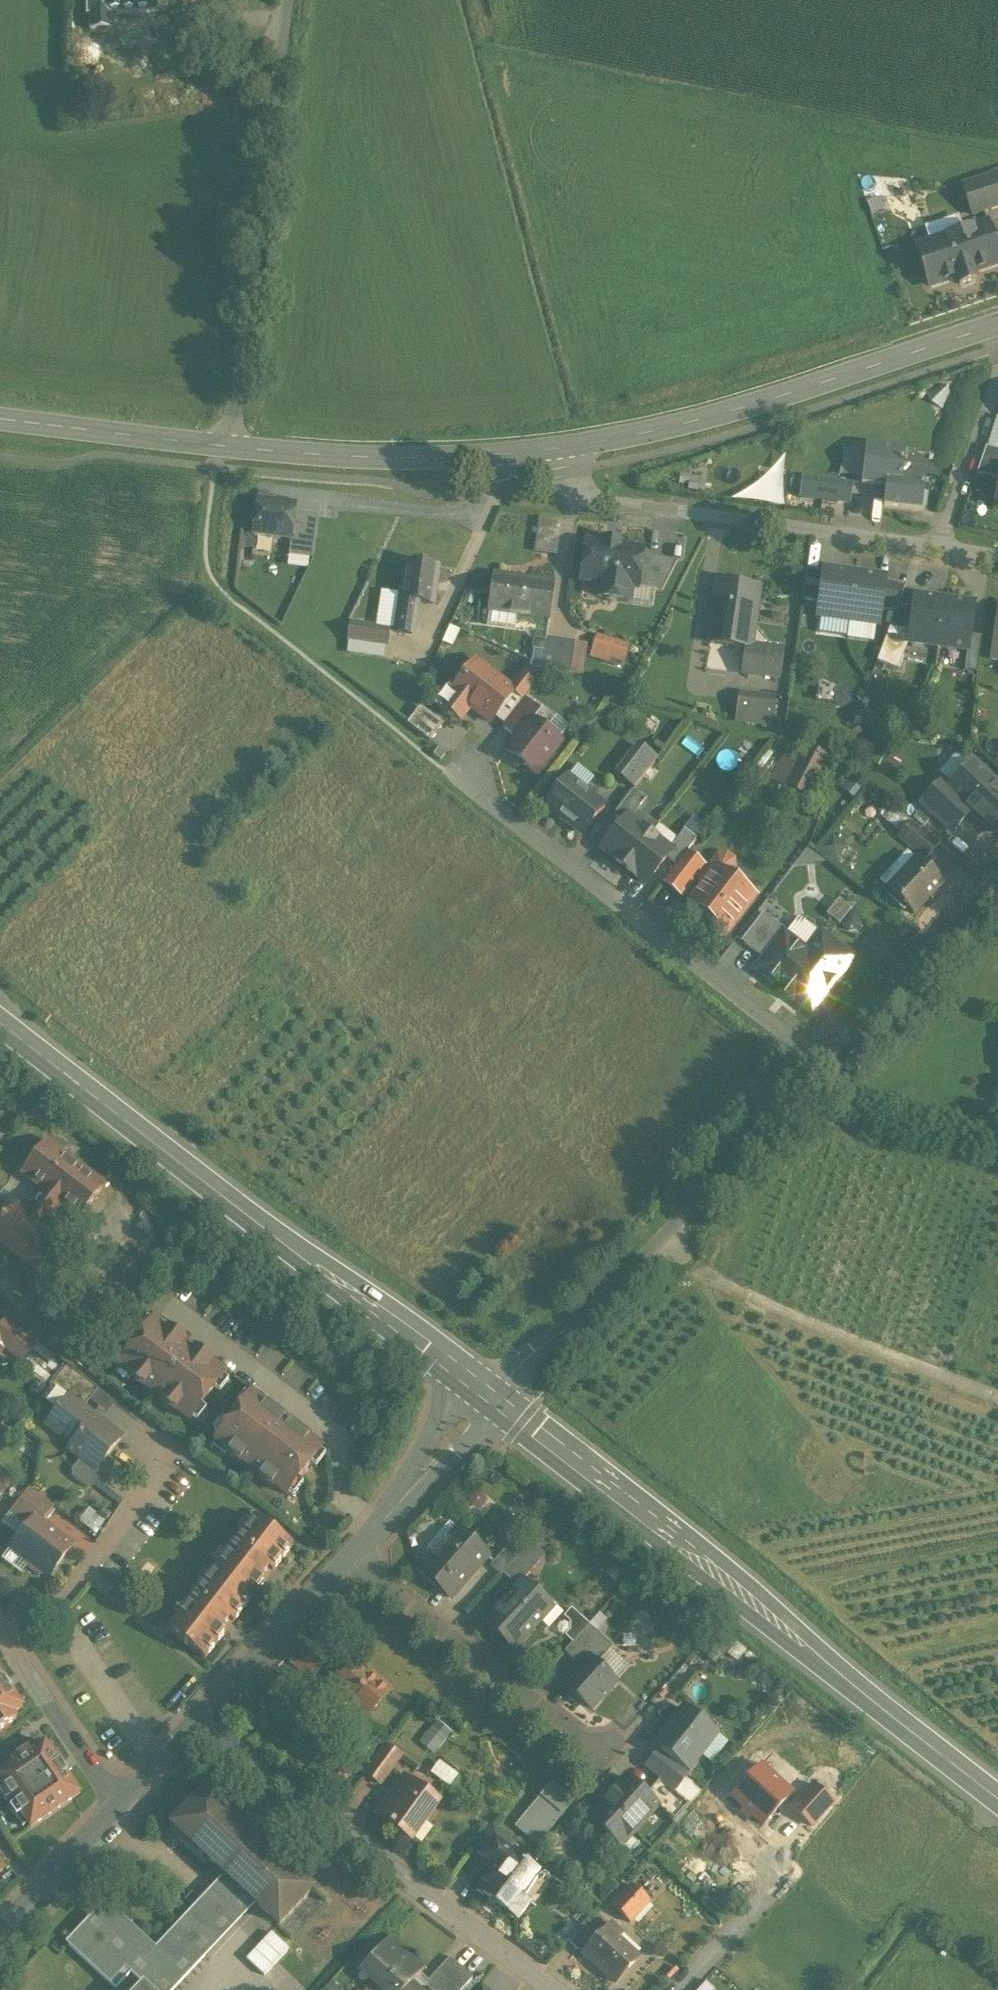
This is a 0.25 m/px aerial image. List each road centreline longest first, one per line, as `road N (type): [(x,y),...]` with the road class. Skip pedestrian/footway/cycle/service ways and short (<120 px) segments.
road 1 (secondary): [(489,1394),(997,1798)]
road 2 (secondary): [(0,1021),(489,1394)]
road 3 (residential): [(825,1059),(405,735)]
road 4 (residential): [(489,1394),(662,1240),(825,1059)]
road 5 (unclassified): [(286,0),(227,446)]
road 6 (residential): [(198,1723),(557,1989)]
road 7 (tertiary): [(575,447),(755,405),(997,324)]
road 8 (residential): [(575,447),(582,495),(598,501),(935,548)]
road 9 (tertiary): [(227,446),(424,459),(575,447)]
road 10 (residential): [(354,1557),(596,1750)]
road 11 (residential): [(7,1640),(82,1573),(178,1446)]
road 12 (residential): [(825,1059),(997,882)]
road 13 (tertiary): [(0,419),(227,446)]
road 14 (residential): [(354,1557),(198,1723)]
road 15 (residential): [(489,1394),(354,1557)]
road 16 (residential): [(7,1640),(125,1801)]
road 17 (residential): [(125,1801),(0,1937)]
road 18 (residential): [(935,548),(997,378)]
road 19 (residential): [(677,1989),(774,1884)]

